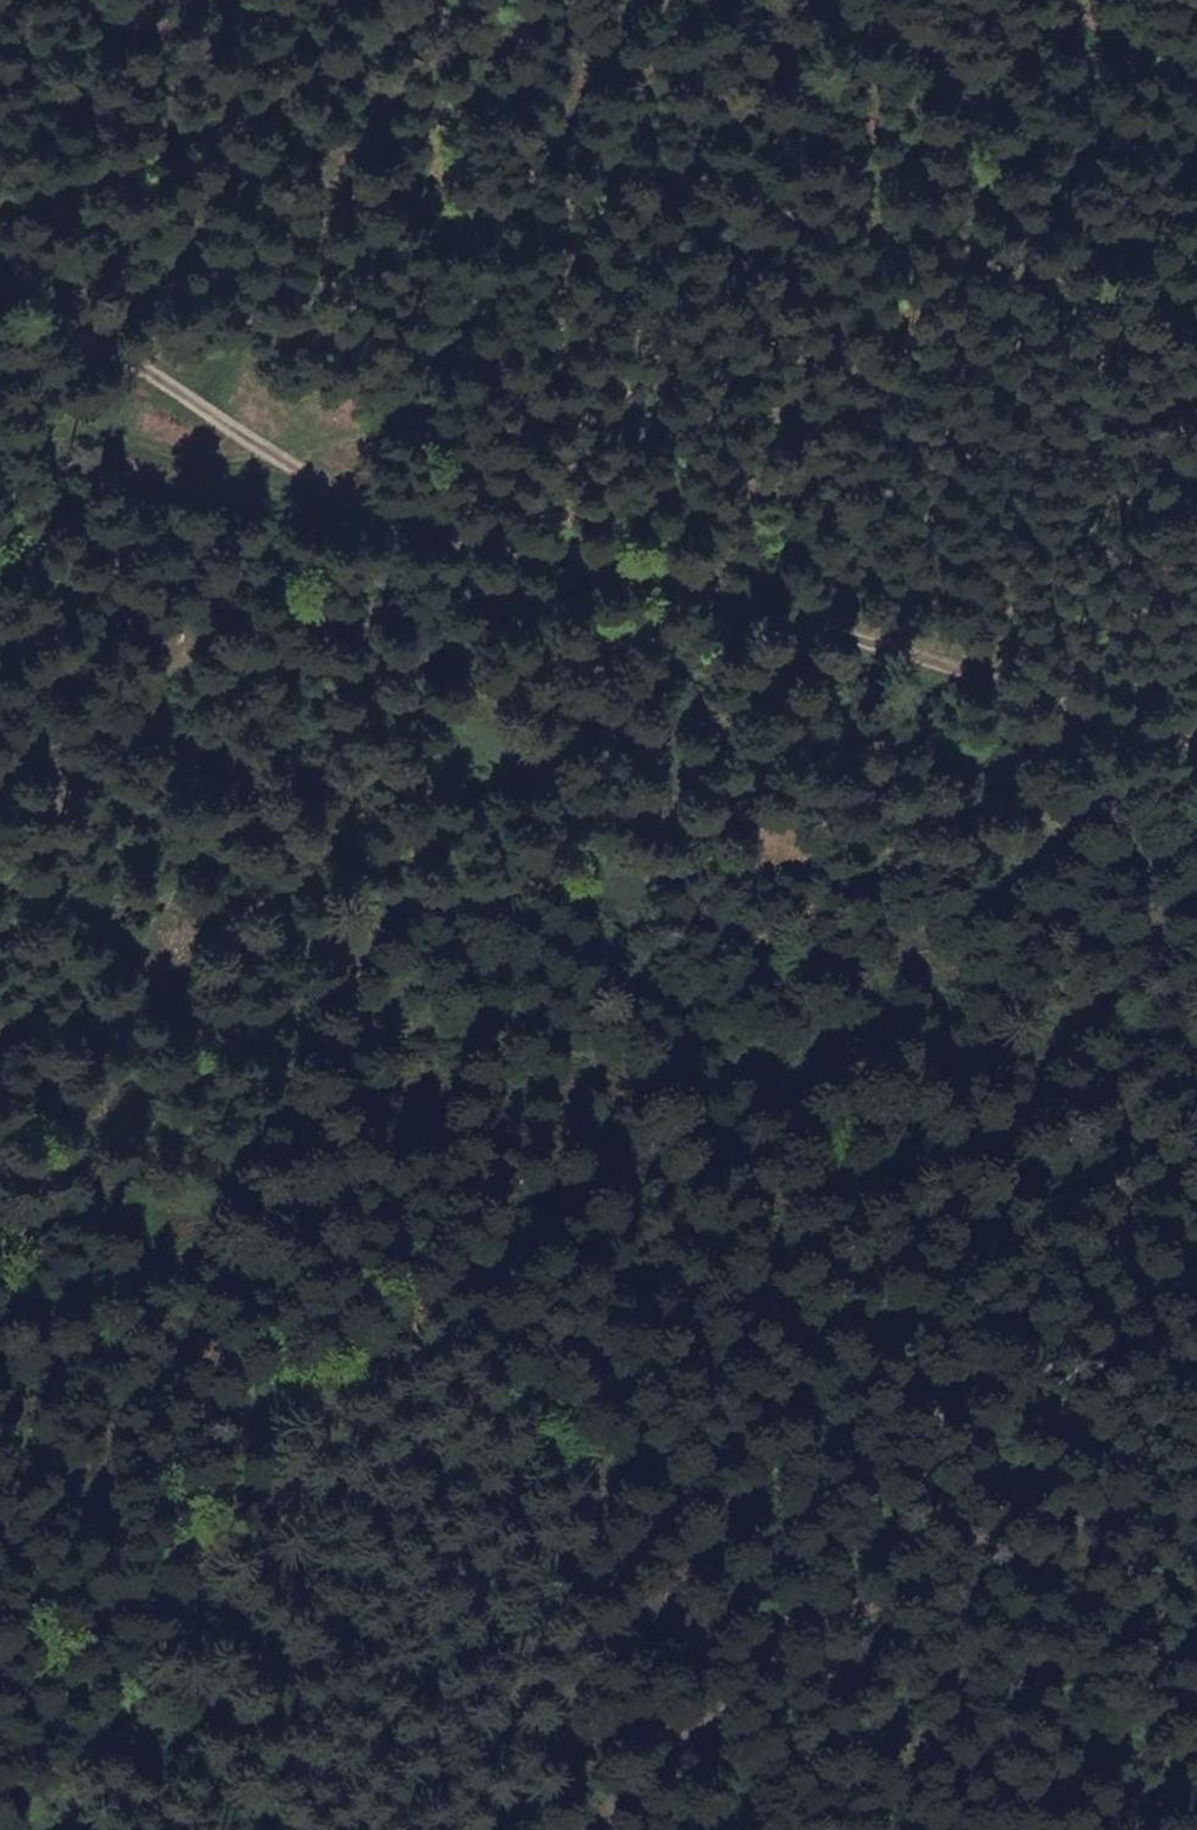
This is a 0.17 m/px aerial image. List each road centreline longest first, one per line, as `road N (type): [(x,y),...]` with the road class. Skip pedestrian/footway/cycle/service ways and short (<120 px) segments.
road 1 (track): [(0,277),(232,429),(312,495),(547,575),(814,637),(1196,758)]
road 2 (track): [(1196,1561),(1132,1529),(1101,1524),(1040,1524),(970,1544),(804,1638),(701,1714),(574,1829)]
road 3 (track): [(1069,0),(1196,87)]

